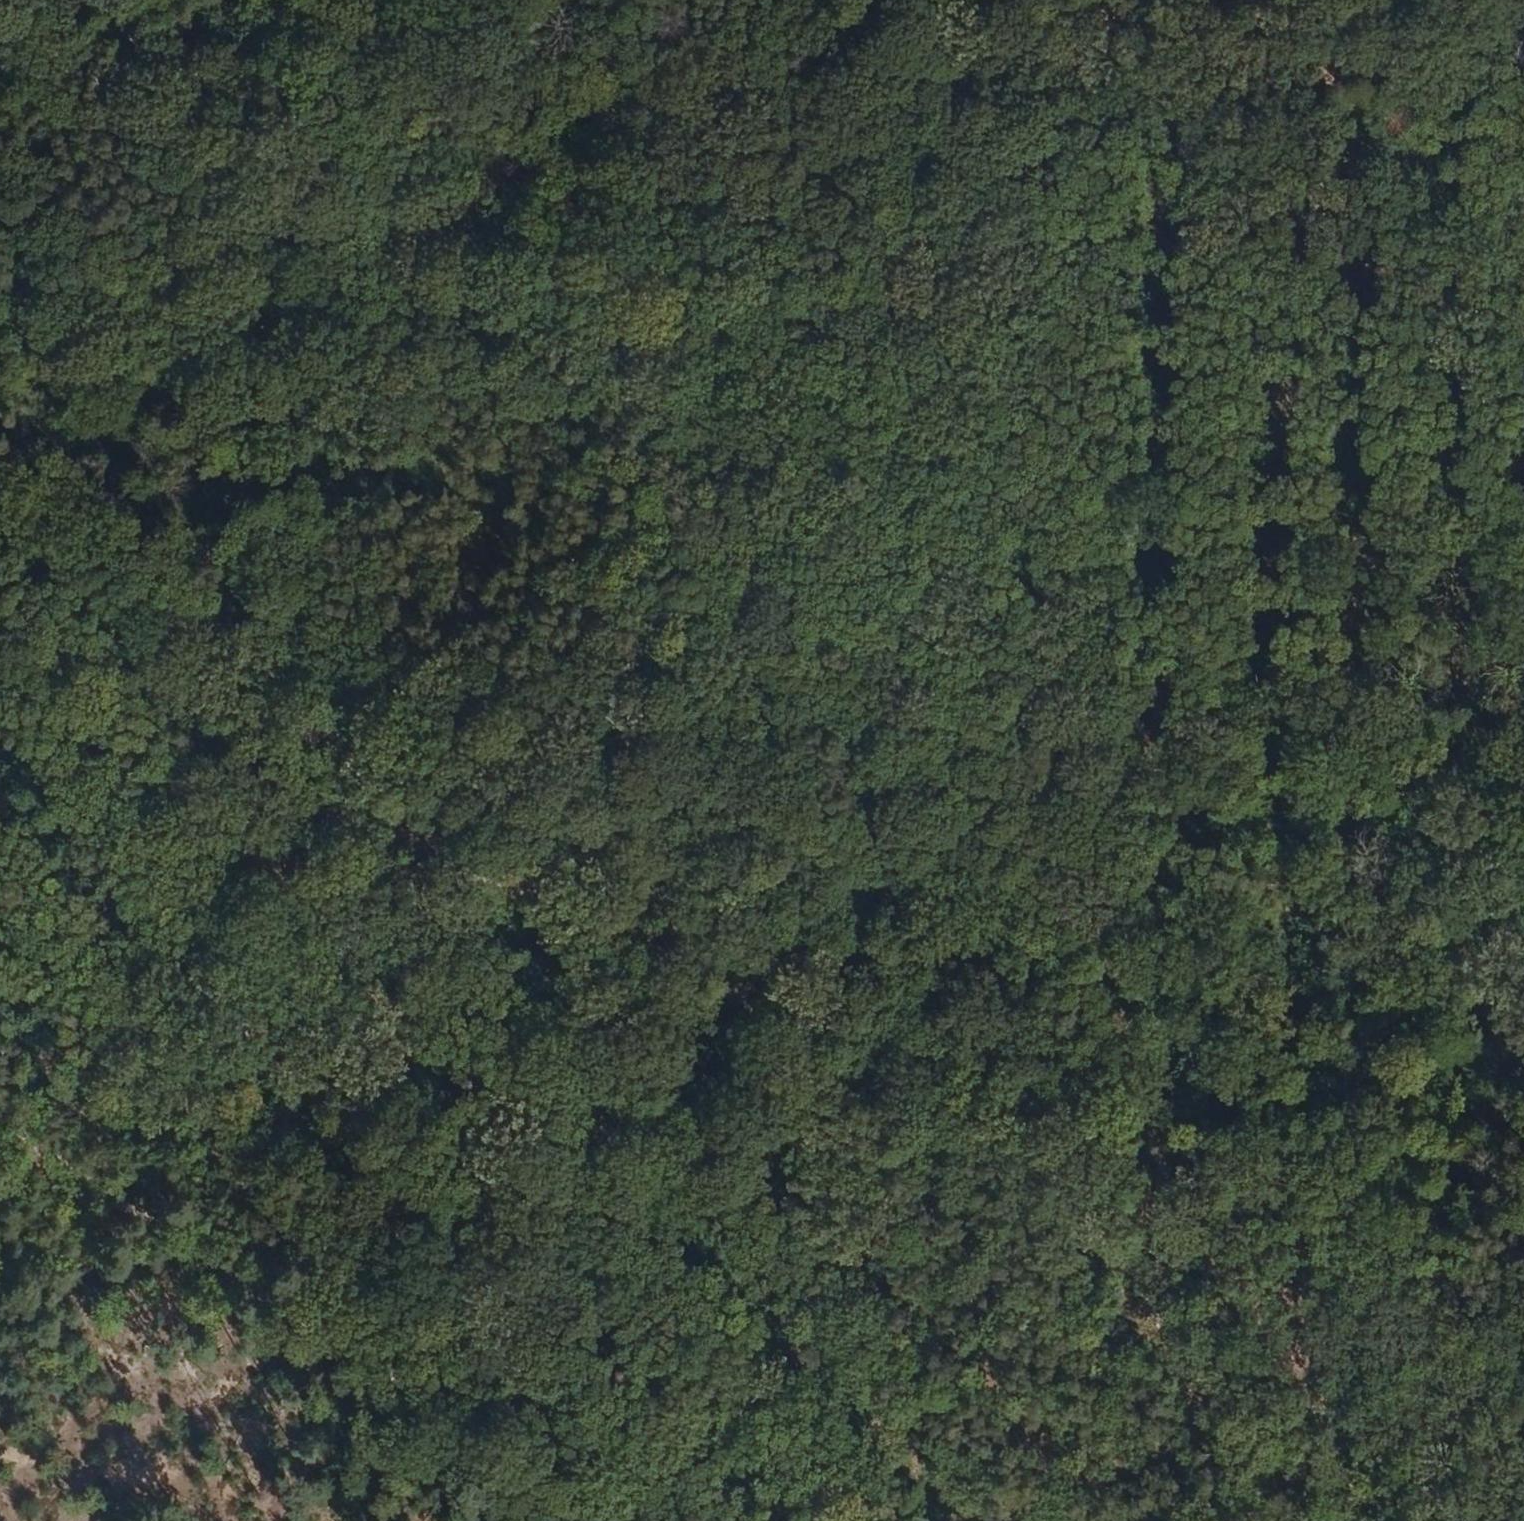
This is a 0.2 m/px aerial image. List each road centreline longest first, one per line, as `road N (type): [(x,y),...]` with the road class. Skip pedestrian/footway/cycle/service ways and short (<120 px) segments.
road 1 (track): [(0,1074),(561,1520)]
road 2 (track): [(1170,1520),(1523,1386)]

